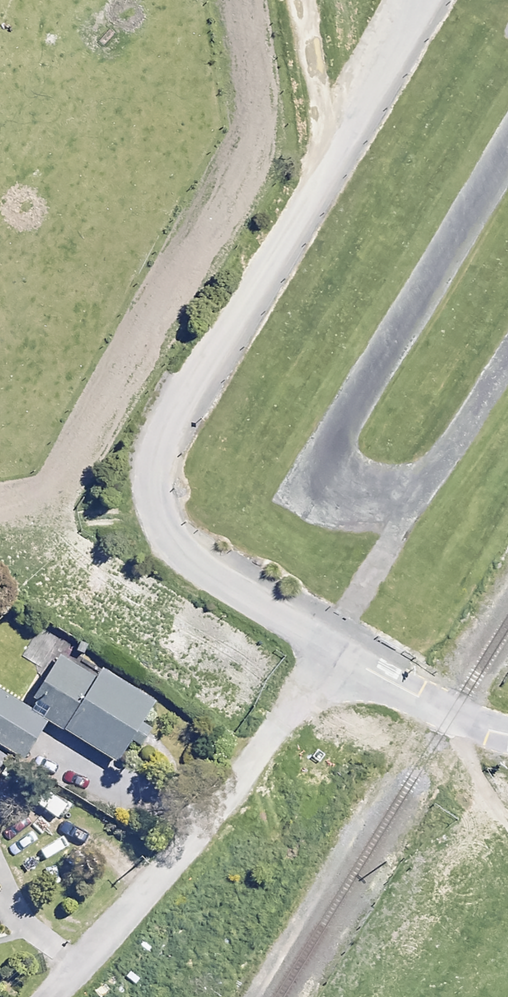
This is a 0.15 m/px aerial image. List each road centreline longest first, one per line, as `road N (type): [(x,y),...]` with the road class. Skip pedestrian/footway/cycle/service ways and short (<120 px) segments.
road 1 (residential): [(411,0),(177,392),(153,454),(158,518),(176,552),(374,675)]
road 2 (track): [(241,0),(256,126),(55,484),(0,498)]
road 3 (unclassified): [(45,996),(216,811),(302,691),(323,679),(374,675)]
road 4 (unclassified): [(374,675),(507,736)]
road 5 (track): [(452,713),(472,767),(507,819)]

